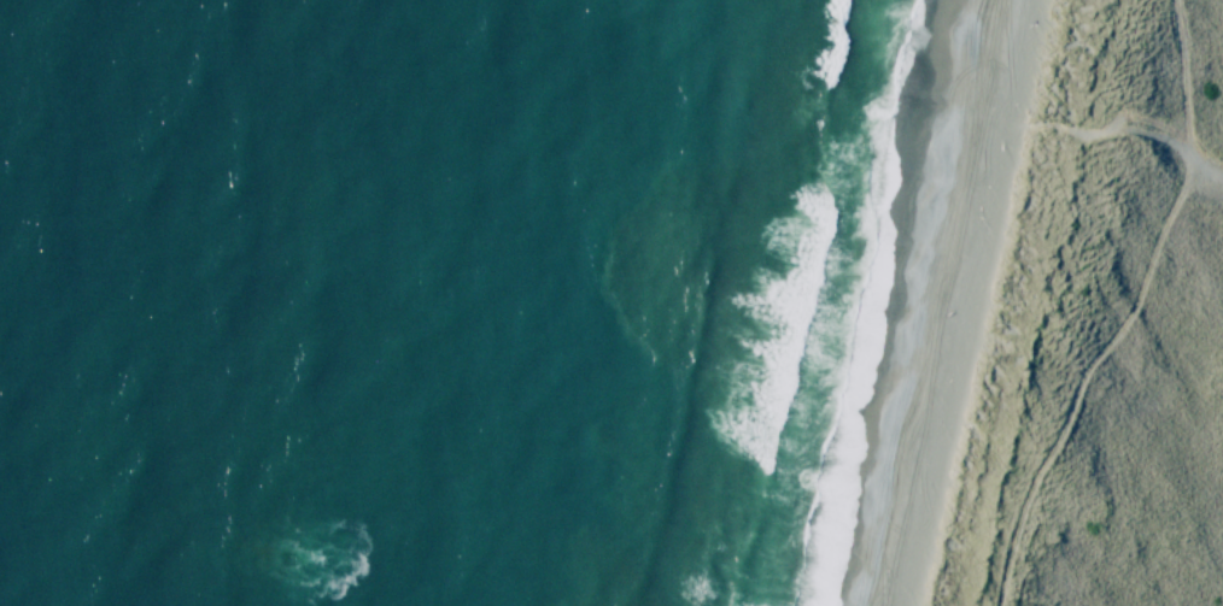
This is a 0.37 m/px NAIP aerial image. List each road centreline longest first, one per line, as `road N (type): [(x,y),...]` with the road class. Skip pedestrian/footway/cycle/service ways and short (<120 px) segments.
road 1 (track): [(993,605),(1035,467),(1061,430),(1078,372),(1127,313),(1186,170),(1168,0)]

